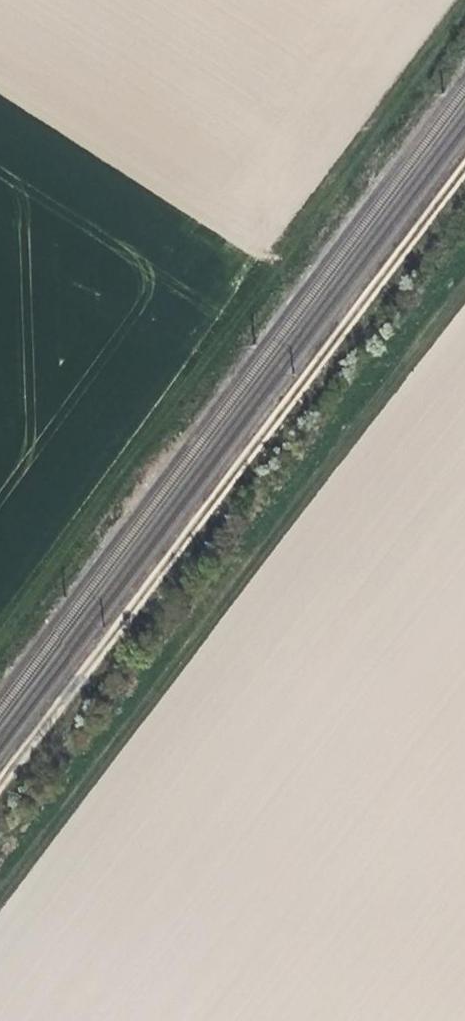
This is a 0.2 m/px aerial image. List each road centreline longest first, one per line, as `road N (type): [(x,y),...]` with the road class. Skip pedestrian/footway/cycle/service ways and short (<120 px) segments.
road 1 (track): [(464,170),(0,788)]

